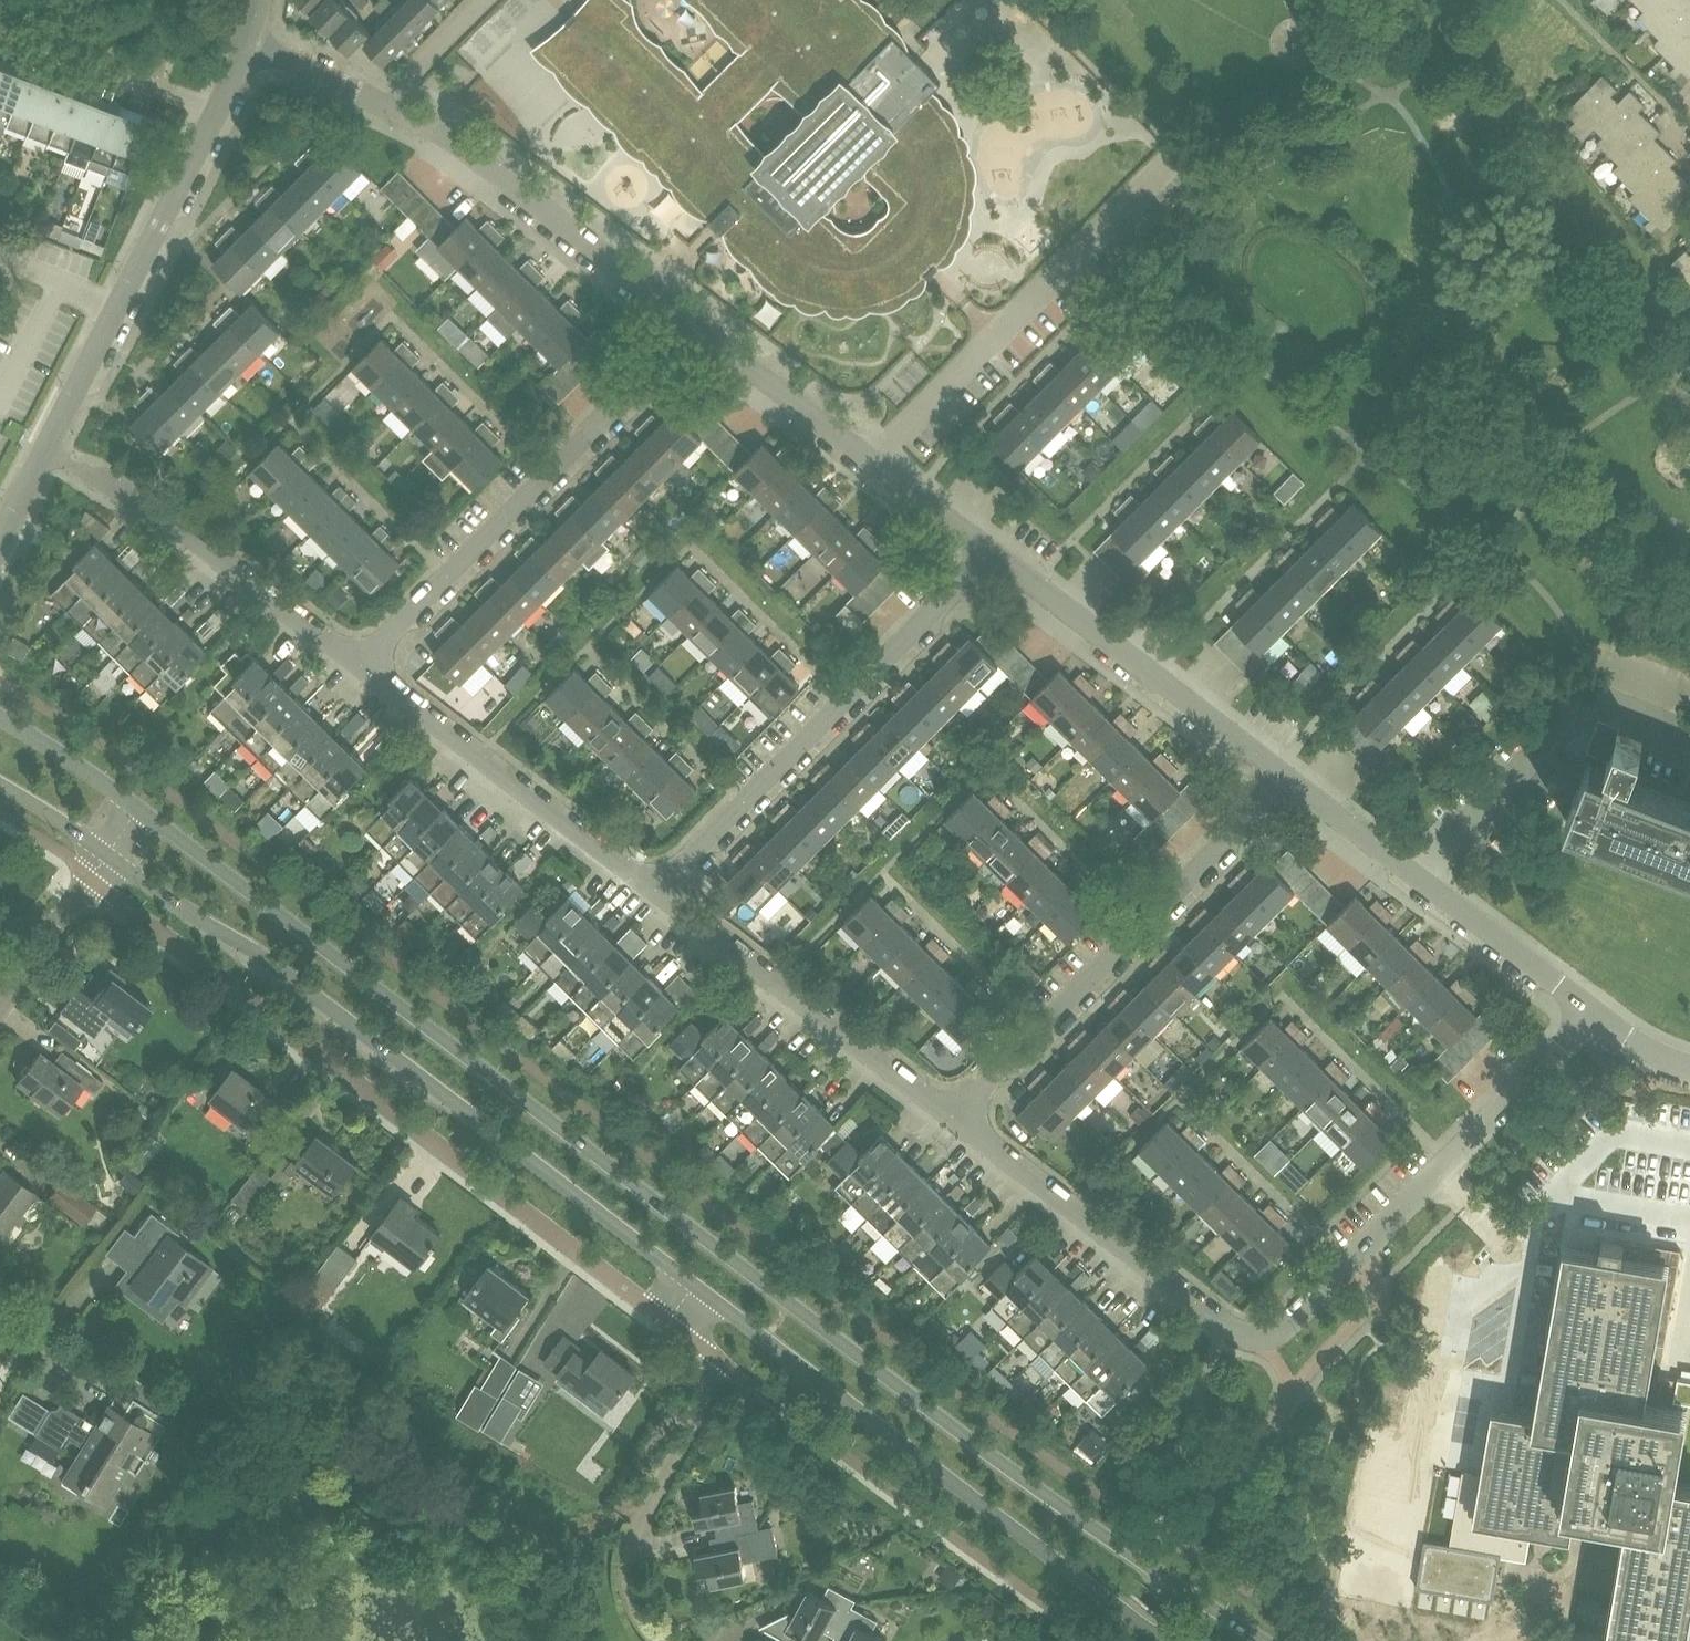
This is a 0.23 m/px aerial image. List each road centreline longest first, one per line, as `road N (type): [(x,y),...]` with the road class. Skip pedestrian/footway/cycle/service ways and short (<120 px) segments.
road 1 (primary): [(1270,1640),(1109,1539),(850,1350),(138,808)]
road 2 (primary): [(108,852),(693,1288)]
road 3 (residential): [(94,880),(672,1318)]
road 4 (primary): [(693,1288),(1177,1640)]
road 5 (residential): [(698,324),(450,139),(250,42)]
road 6 (residential): [(653,891),(998,552)]
road 7 (residential): [(360,663),(698,324)]
road 8 (residential): [(951,1118),(1286,777)]
road 9 (residential): [(1265,1341),(1595,1011)]
road 10 (residential): [(1265,1341),(1227,1328),(951,1118)]
road 11 (residential): [(45,450),(220,109)]
road 12 (residential): [(360,663),(109,481),(45,450)]
road 13 (residential): [(998,552),(698,324)]
road 14 (residential): [(659,1640),(634,1608),(633,1537),(724,1363),(672,1318)]
road 15 (residential): [(1418,875),(1601,696),(1664,721),(1665,748),(1689,757)]
road 16 (residential): [(951,1118),(653,891)]
road 17 (residential): [(653,891),(360,663)]
road 18 (residential): [(1286,777),(998,552)]
road 19 (residential): [(220,109),(0,27)]
road 20 (residential): [(1595,1011),(1418,875)]
road 21 (primary): [(138,808),(0,718)]
road 22 (residential): [(1418,875),(1286,777)]
road 23 (residential): [(0,1004),(94,880)]
road 24 (primary): [(0,787),(108,852)]

